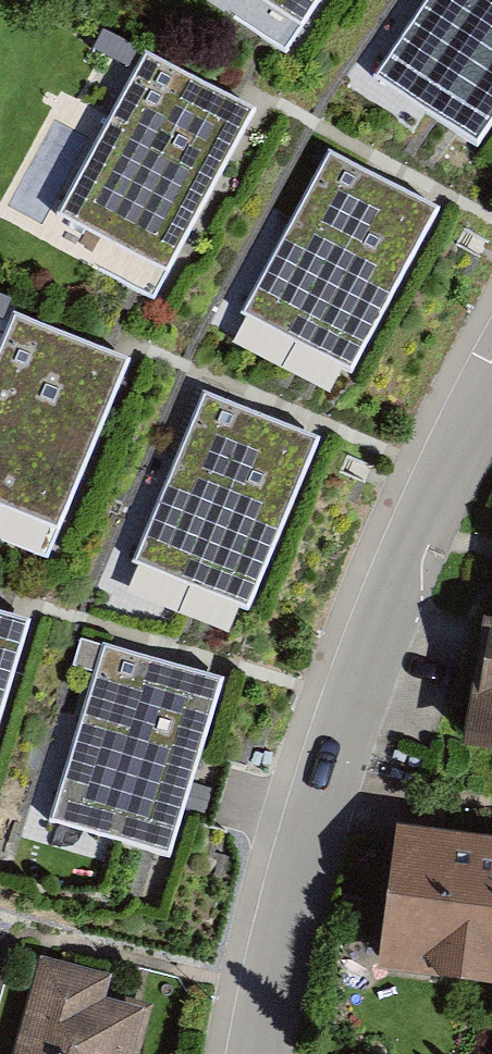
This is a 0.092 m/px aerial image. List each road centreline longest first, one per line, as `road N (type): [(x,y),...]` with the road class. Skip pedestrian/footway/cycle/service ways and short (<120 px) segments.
road 1 (residential): [(266,1053),(352,715),(491,389)]

